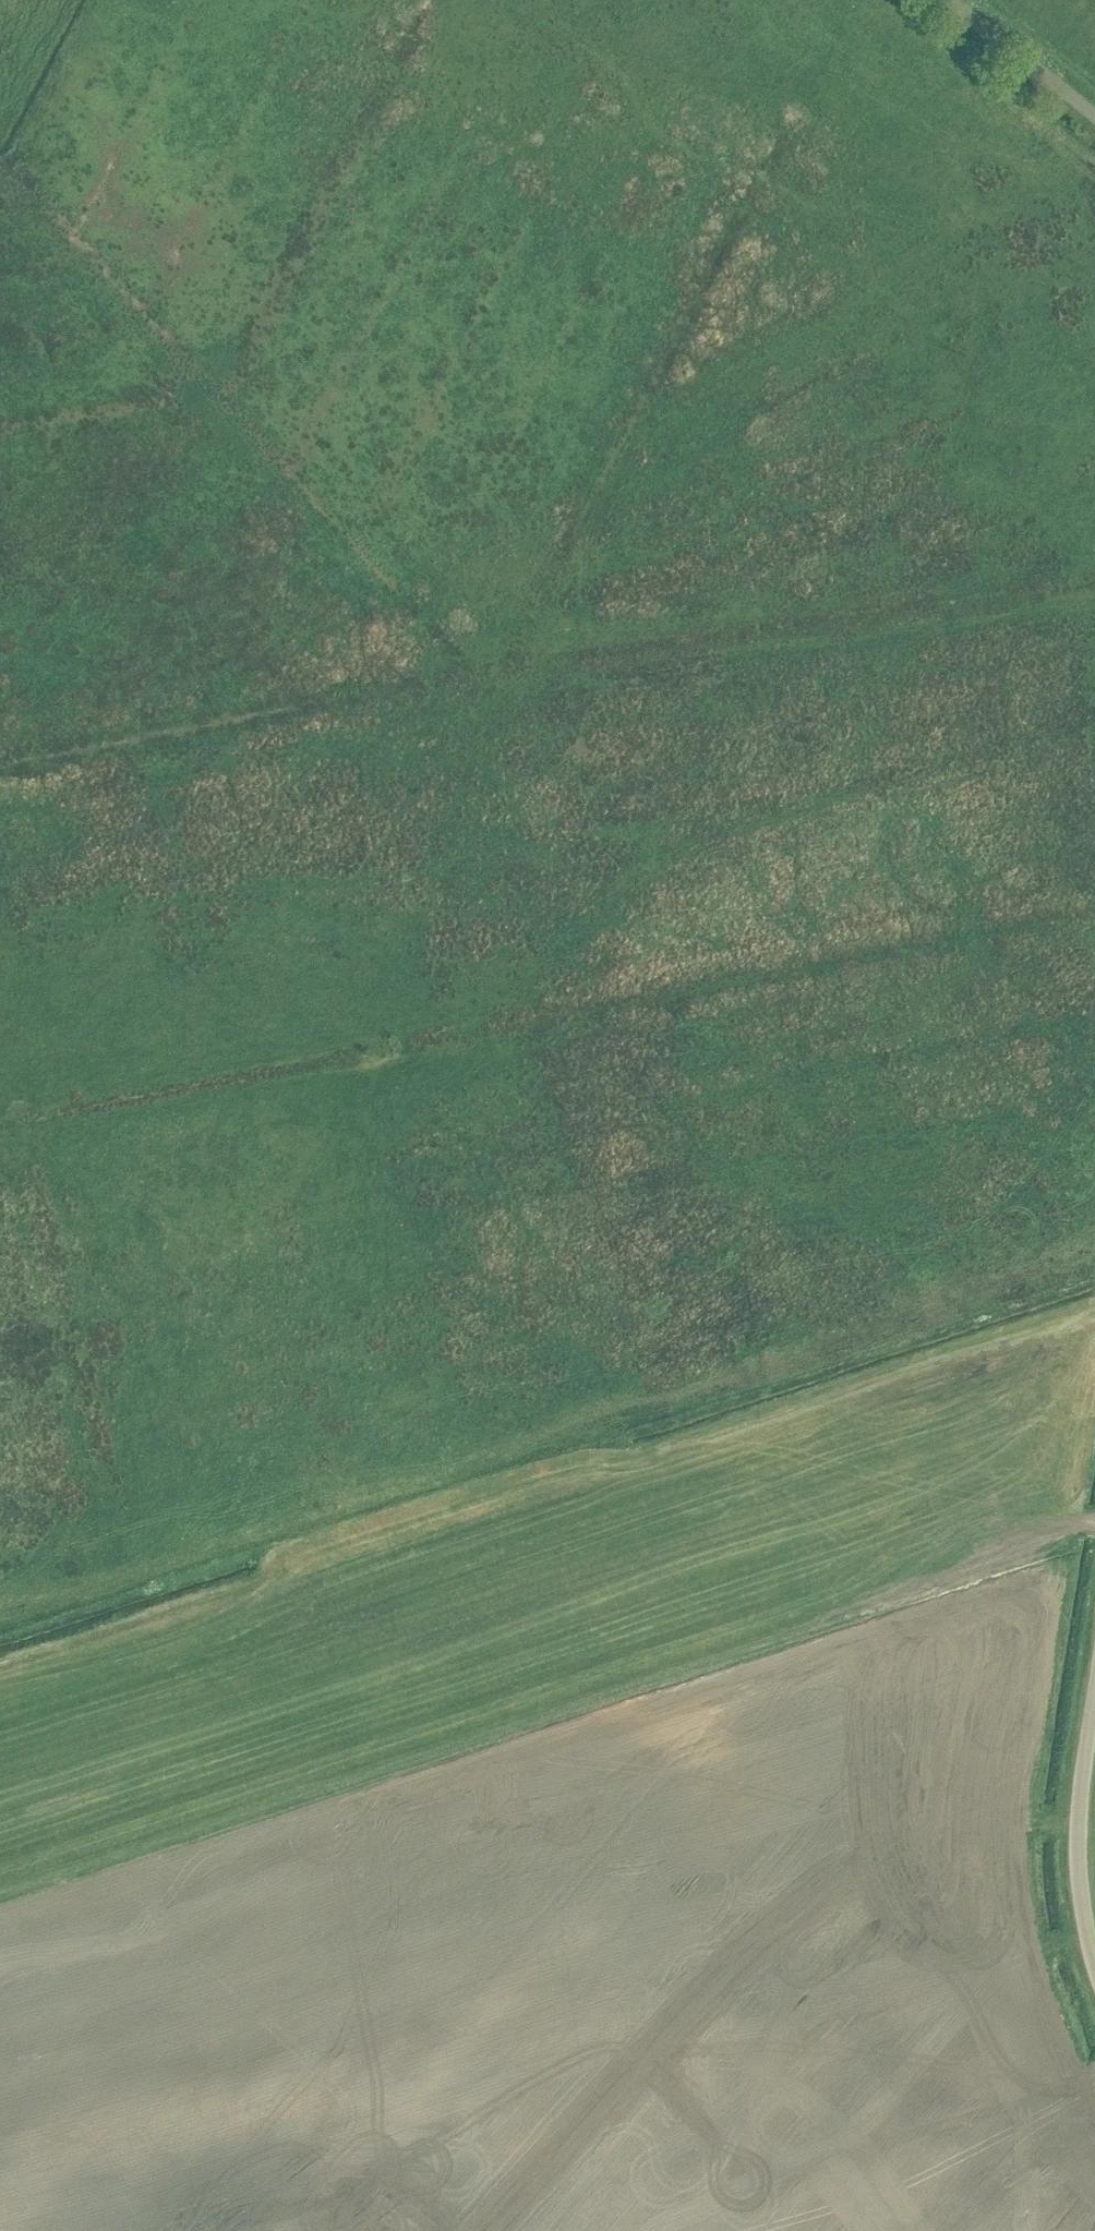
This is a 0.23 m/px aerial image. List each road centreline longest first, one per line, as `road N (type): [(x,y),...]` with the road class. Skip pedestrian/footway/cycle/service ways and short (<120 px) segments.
road 1 (unclassified): [(1094,1970),(1078,1866),(1094,1690)]
road 2 (unclassified): [(1094,120),(946,0)]

